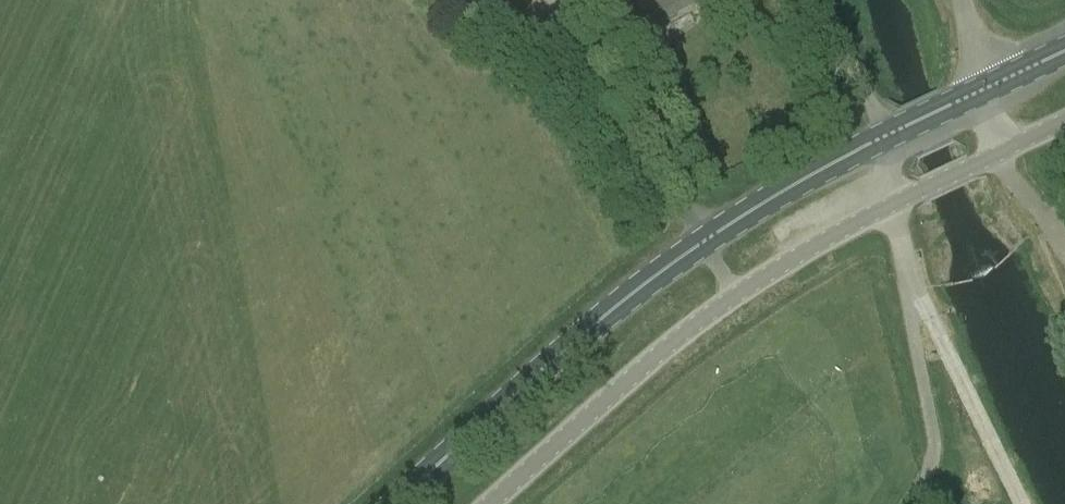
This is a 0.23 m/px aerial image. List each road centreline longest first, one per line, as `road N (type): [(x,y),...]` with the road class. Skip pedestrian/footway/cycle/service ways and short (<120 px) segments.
road 1 (primary): [(392,503),(577,338),(736,215),(987,84)]
road 2 (unclassified): [(492,503),(667,347),(738,295),(1008,148)]
road 3 (track): [(911,503),(937,460),(907,312),(914,286)]

